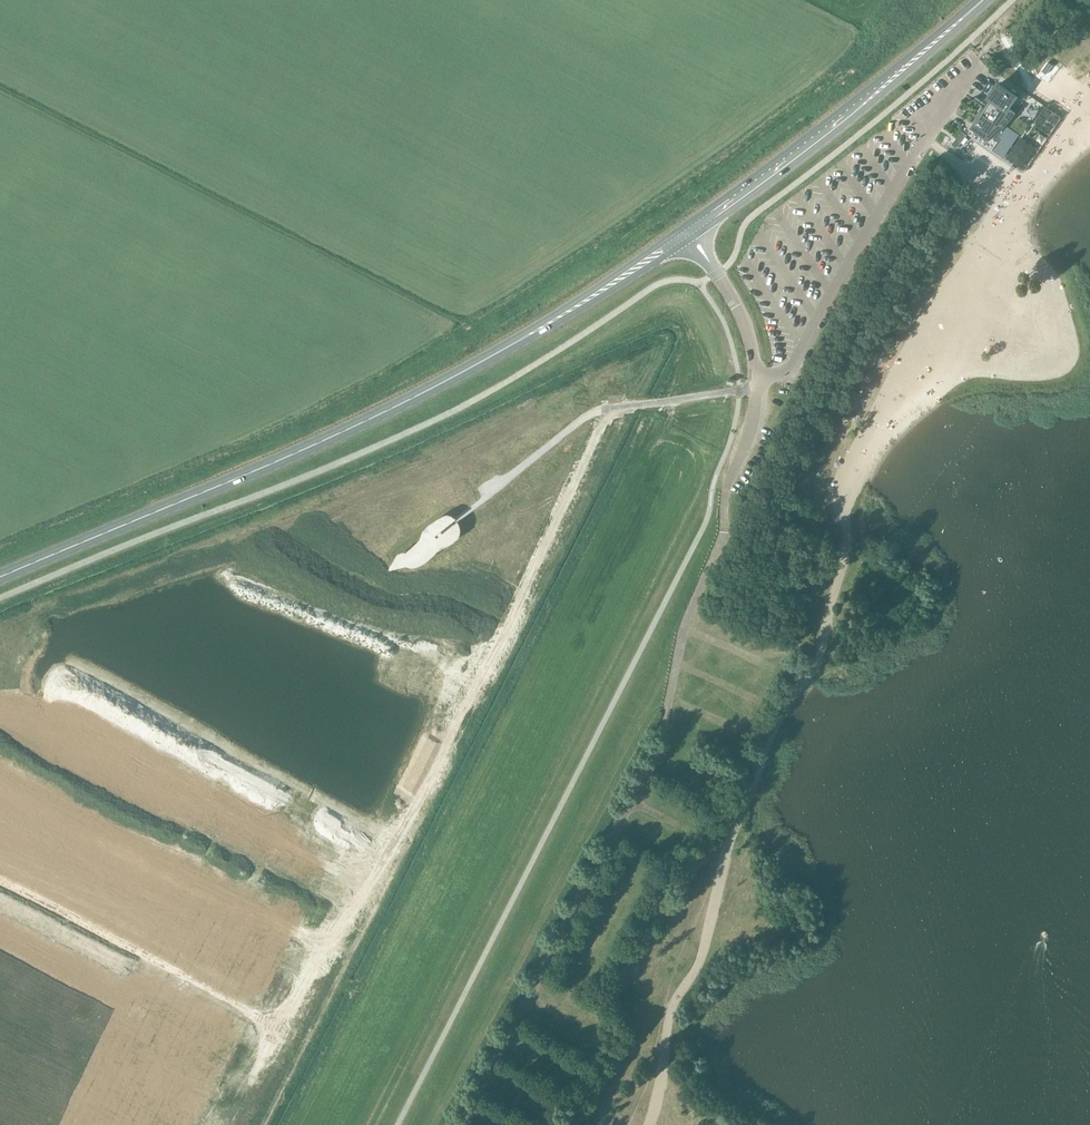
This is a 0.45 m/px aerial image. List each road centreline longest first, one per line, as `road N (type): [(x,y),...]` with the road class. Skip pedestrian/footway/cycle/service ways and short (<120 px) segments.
road 1 (unclassified): [(686,234),(747,329),(757,378),(750,435),(727,487),(719,551),(685,628),(661,745),(461,1124)]
road 2 (primary): [(0,579),(401,406),(530,336),(686,234)]
road 3 (primary): [(686,234),(906,70),(982,0)]
road 4 (track): [(483,500),(600,410),(756,390)]

